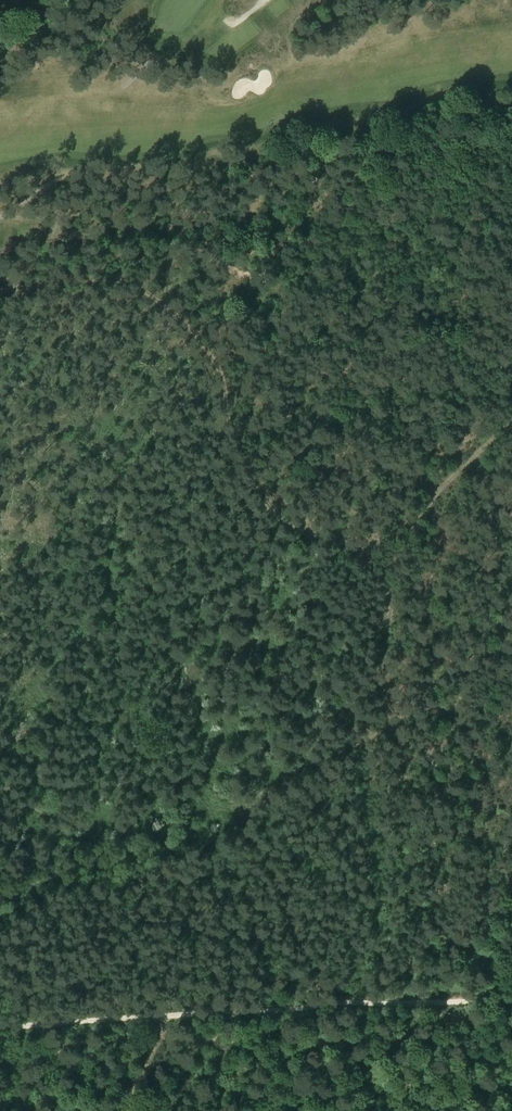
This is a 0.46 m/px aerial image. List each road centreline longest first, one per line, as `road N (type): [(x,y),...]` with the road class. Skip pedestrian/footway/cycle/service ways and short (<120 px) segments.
road 1 (track): [(0,293),(99,278),(150,296),(200,341),(219,371),(228,423),(275,513),(361,556),(426,515),(511,424)]
road 2 (track): [(361,556),(388,603),(387,727),(0,898)]
road 3 (track): [(0,1025),(511,998)]

